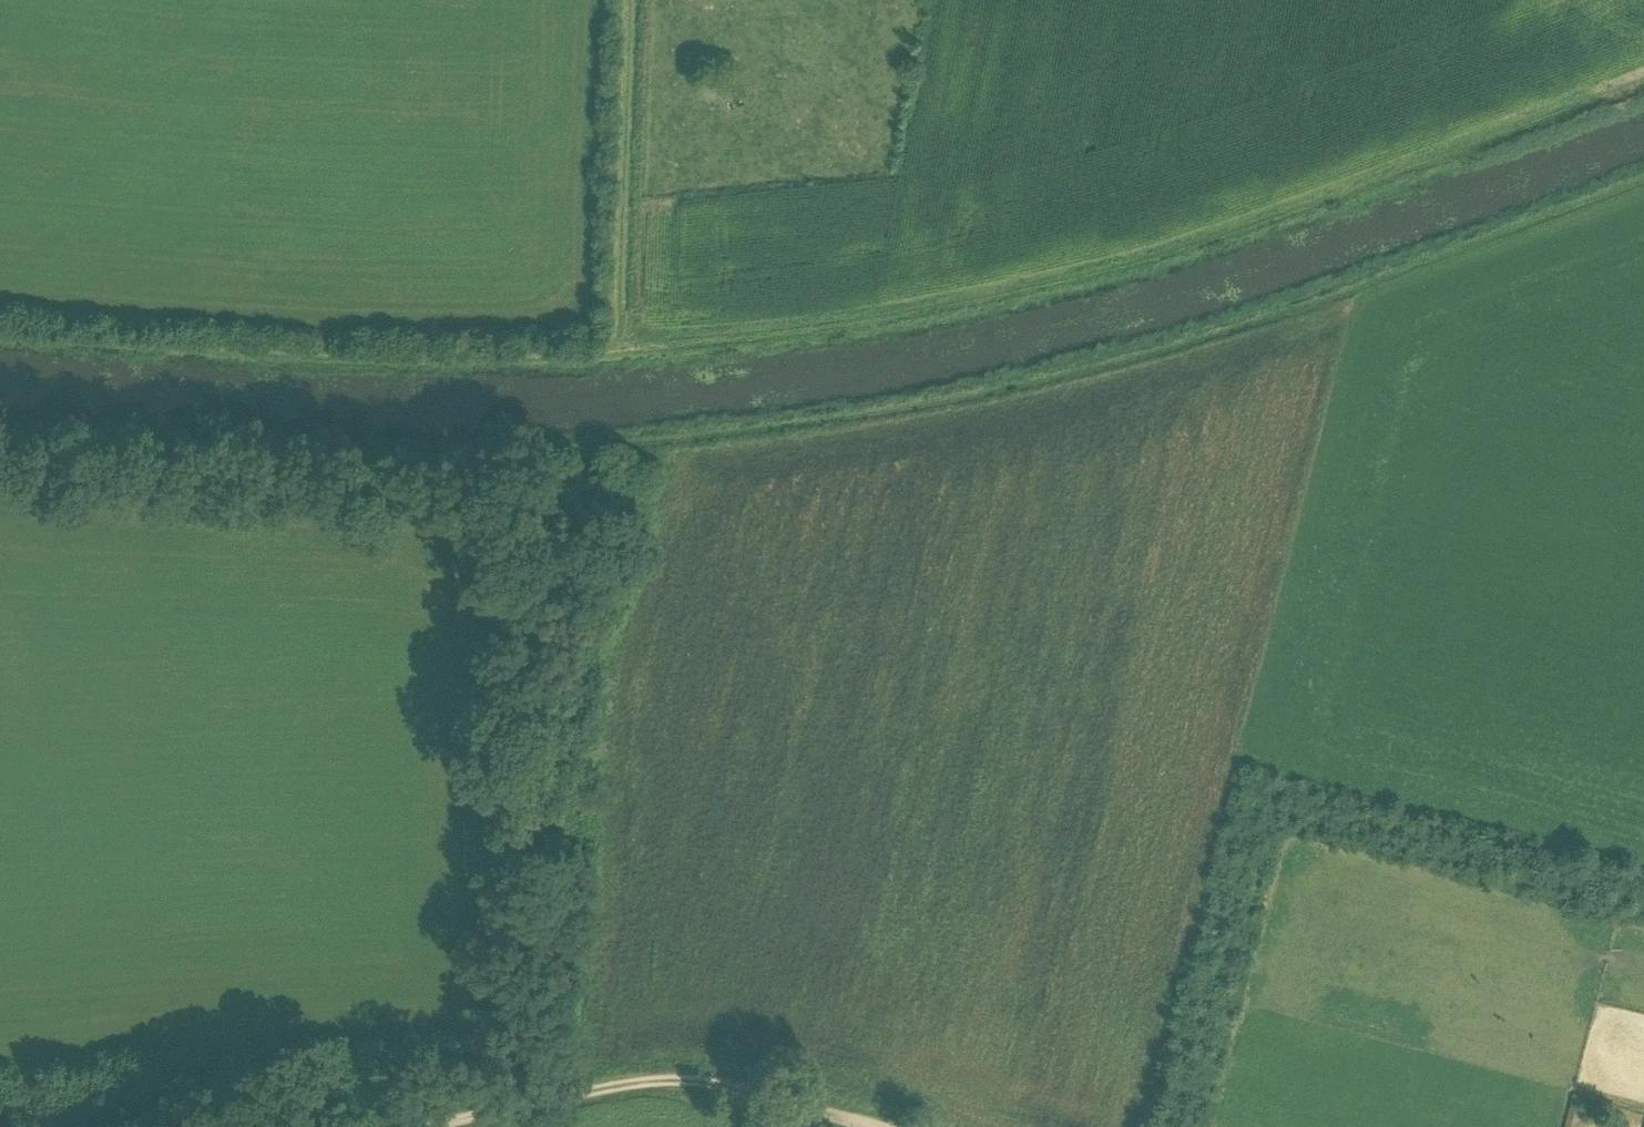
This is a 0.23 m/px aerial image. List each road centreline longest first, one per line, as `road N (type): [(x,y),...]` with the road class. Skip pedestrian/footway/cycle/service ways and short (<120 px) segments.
road 1 (track): [(750,1093),(659,1080),(413,1126)]
road 2 (unclassified): [(877,1126),(750,1093)]

